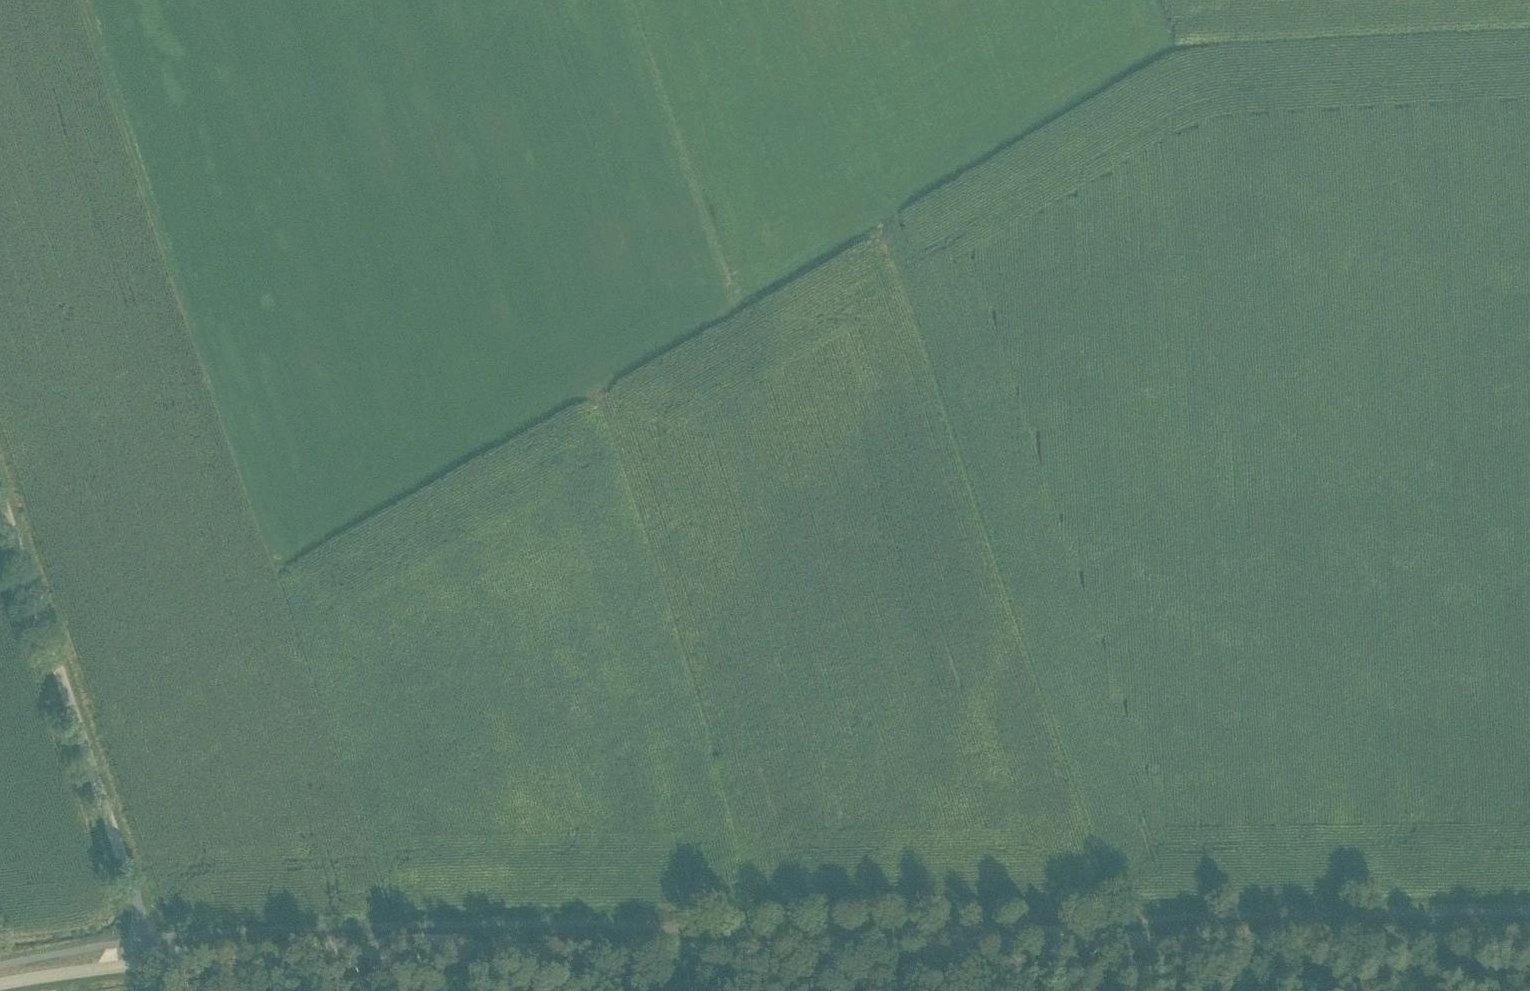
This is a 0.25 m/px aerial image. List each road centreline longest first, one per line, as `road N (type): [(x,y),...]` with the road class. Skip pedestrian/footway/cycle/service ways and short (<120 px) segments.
road 1 (unclassified): [(161,949),(1529,933)]
road 2 (unclassified): [(0,485),(161,949)]
road 3 (unclassified): [(0,978),(161,949)]

